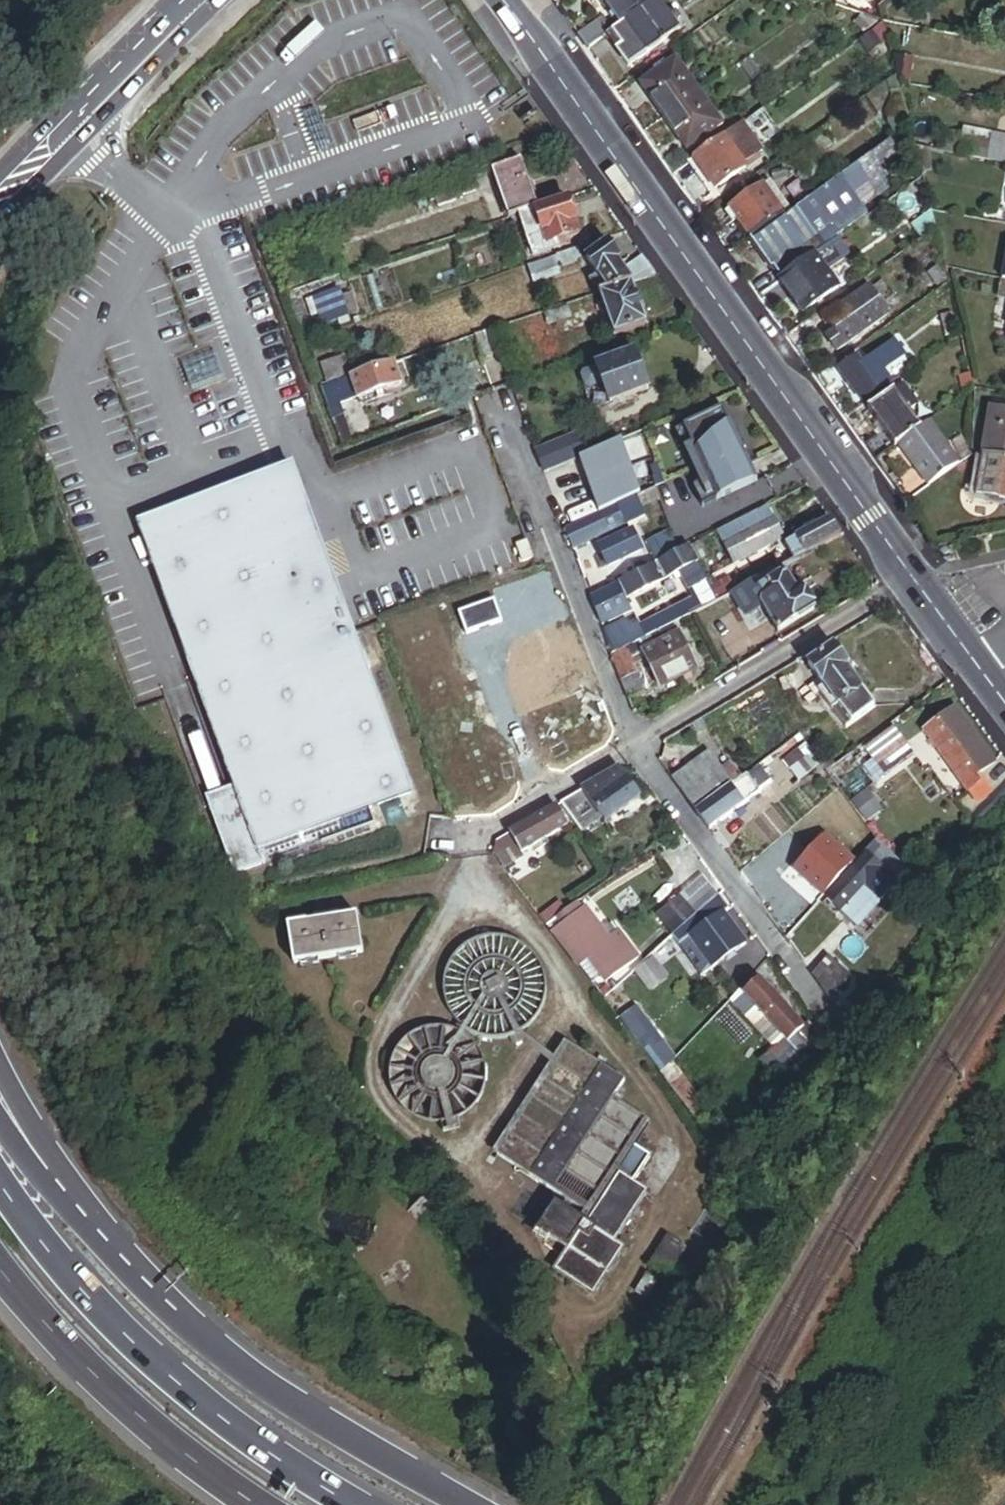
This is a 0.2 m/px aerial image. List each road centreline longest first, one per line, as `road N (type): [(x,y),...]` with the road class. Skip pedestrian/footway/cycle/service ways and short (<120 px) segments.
road 1 (secondary): [(914,575),(503,0)]
road 2 (trunk): [(356,1504),(205,1407),(118,1327),(0,1183)]
road 3 (residential): [(498,394),(633,750)]
road 4 (trunk): [(475,1504),(318,1417),(161,1300)]
road 5 (trunk): [(0,1265),(86,1364),(189,1456),(259,1504)]
road 6 (residential): [(633,750),(914,575)]
road 7 (residential): [(633,750),(825,1017)]
road 8 (trunk): [(161,1300),(18,1106),(0,1067)]
road 9 (trunk): [(161,1300),(69,1214),(0,1121)]
road 10 (tertiary): [(147,60),(0,200)]
road 11 (residential): [(468,834),(502,826),(633,750)]
road 12 (secondary): [(996,689),(914,575)]

